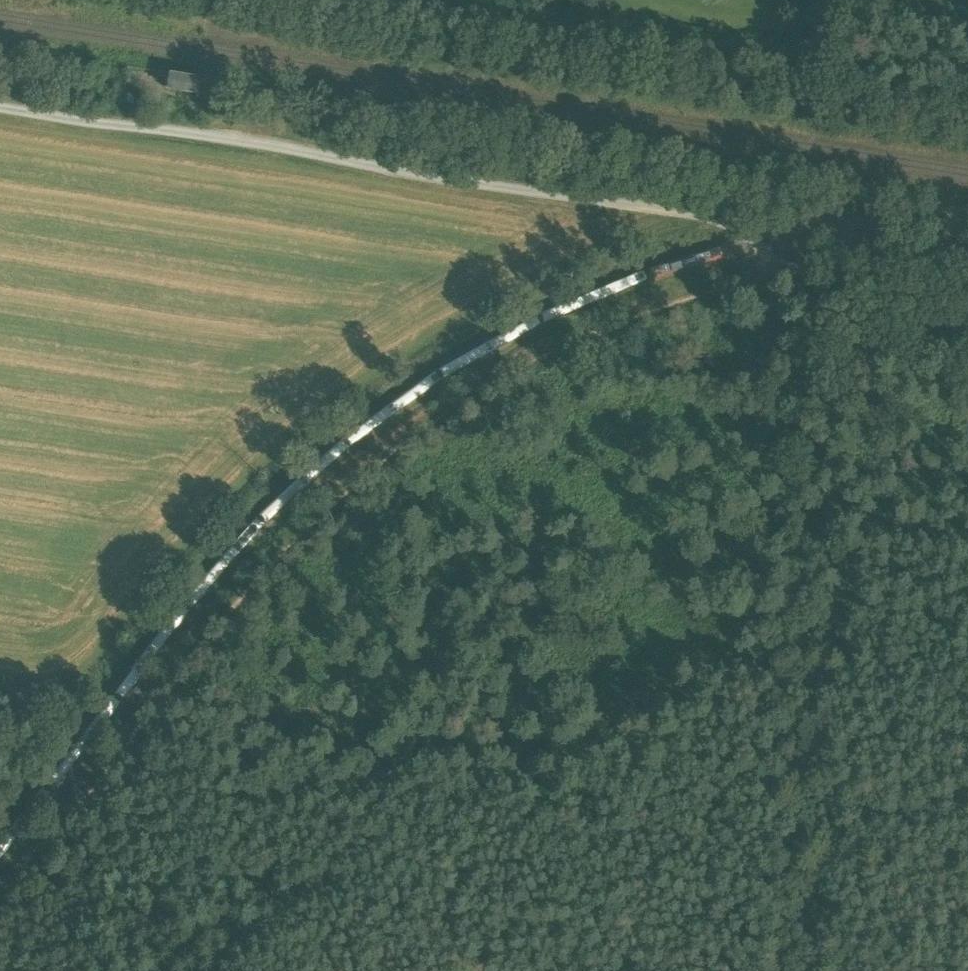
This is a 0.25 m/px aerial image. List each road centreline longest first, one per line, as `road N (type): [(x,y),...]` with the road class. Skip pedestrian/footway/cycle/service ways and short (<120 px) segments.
road 1 (track): [(823,265),(745,279),(616,328),(530,366),(426,428),(338,504),(236,611),(121,785),(0,945)]
road 2 (track): [(0,103),(725,224),(796,263),(823,265)]
road 3 (track): [(288,0),(967,110)]
road 4 (track): [(823,265),(967,273)]

